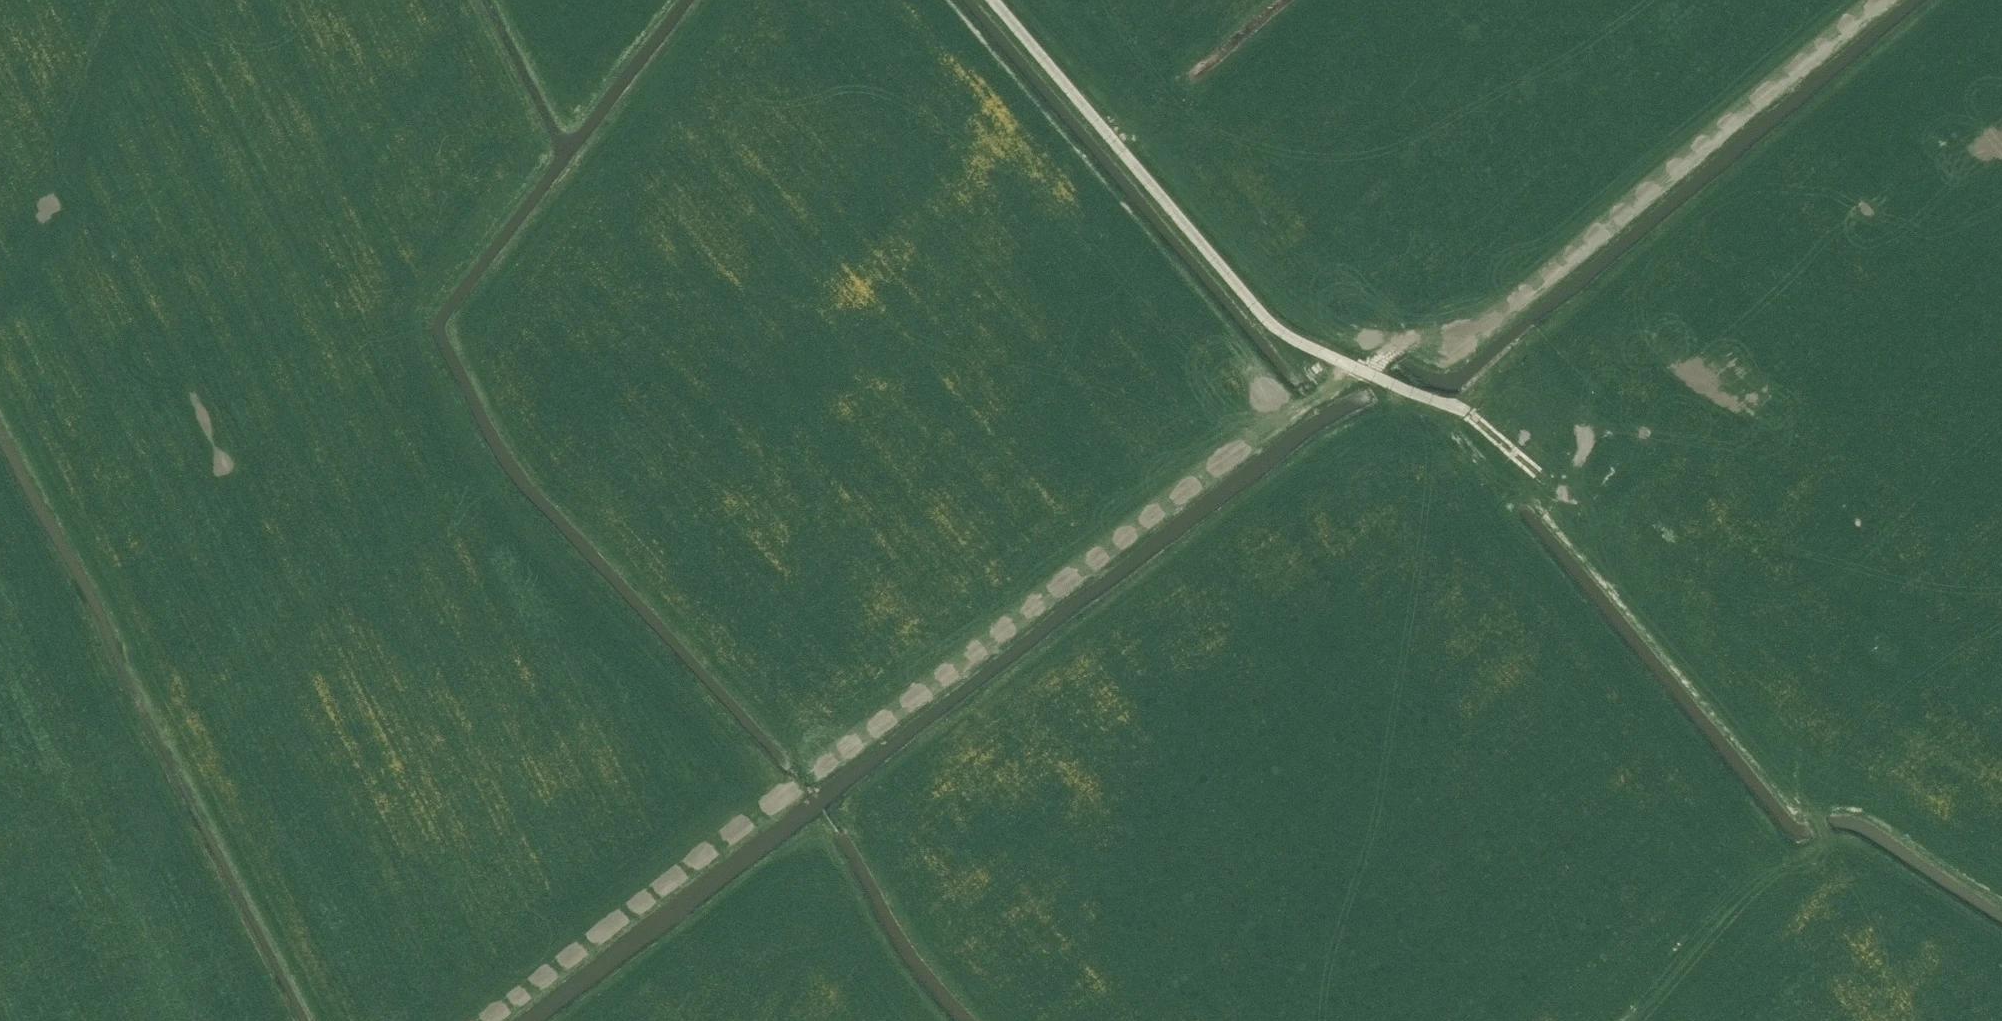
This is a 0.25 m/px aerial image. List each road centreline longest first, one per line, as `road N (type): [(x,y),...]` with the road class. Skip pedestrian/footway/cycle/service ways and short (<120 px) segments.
road 1 (track): [(995,0),(1279,333),(1461,406)]

